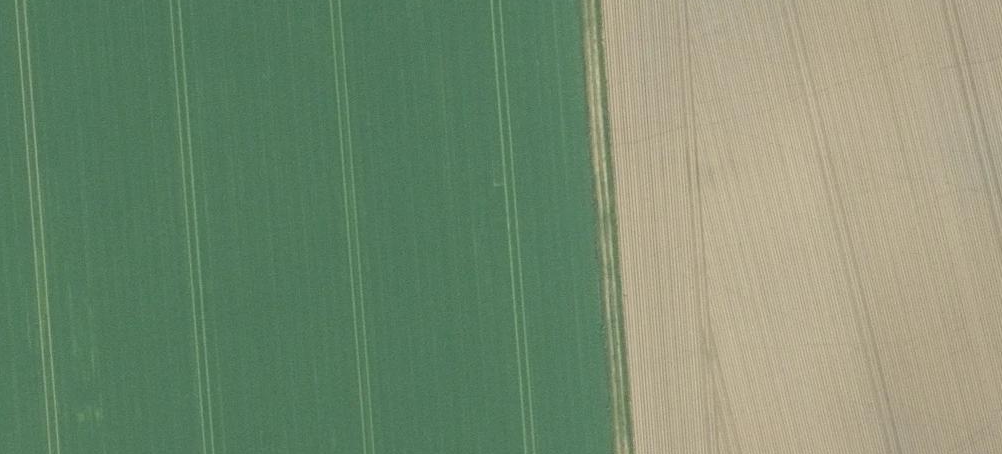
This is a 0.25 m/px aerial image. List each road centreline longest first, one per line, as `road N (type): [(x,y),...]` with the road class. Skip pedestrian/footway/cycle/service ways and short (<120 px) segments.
road 1 (track): [(589,0),(623,453)]

